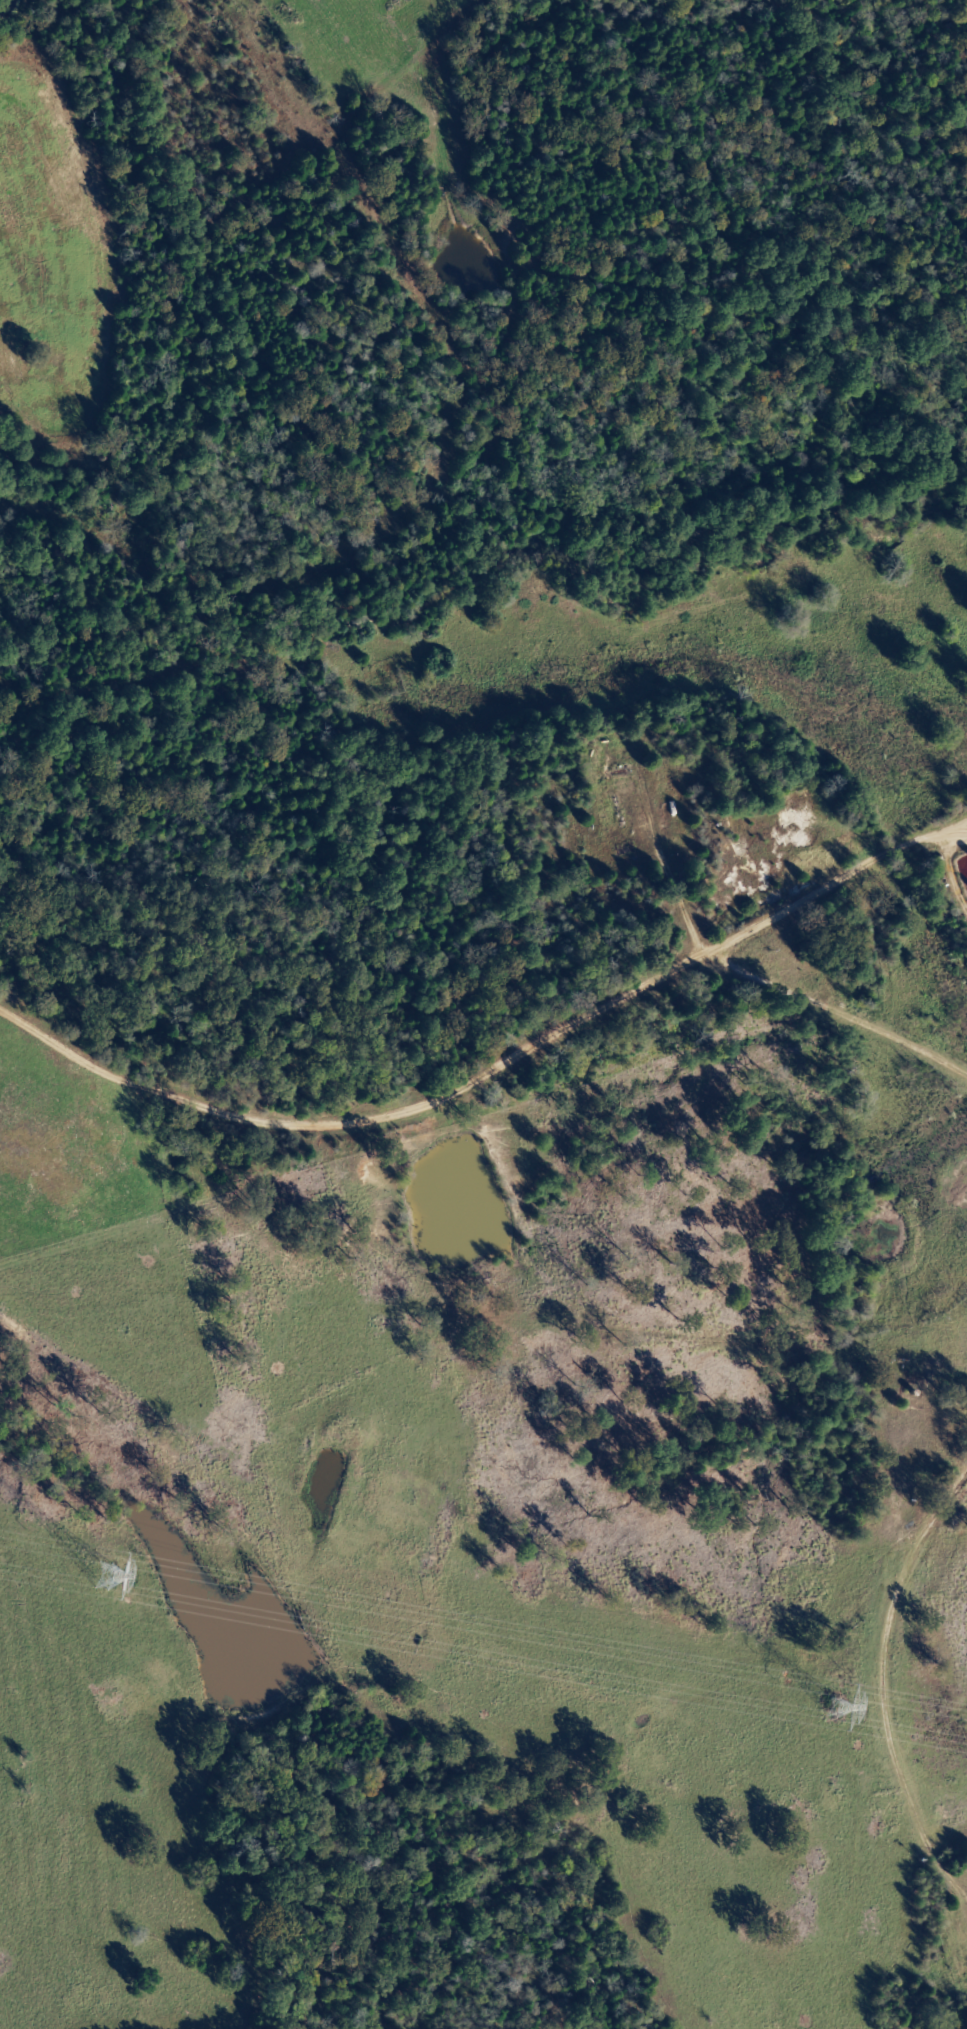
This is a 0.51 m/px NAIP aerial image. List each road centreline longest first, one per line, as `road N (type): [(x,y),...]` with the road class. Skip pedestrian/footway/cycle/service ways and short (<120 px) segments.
road 1 (residential): [(966,1464),(786,1669),(716,1699),(636,1704),(421,1589),(0,1283)]
road 2 (residential): [(240,0),(256,47),(326,87),(391,67),(471,0)]

